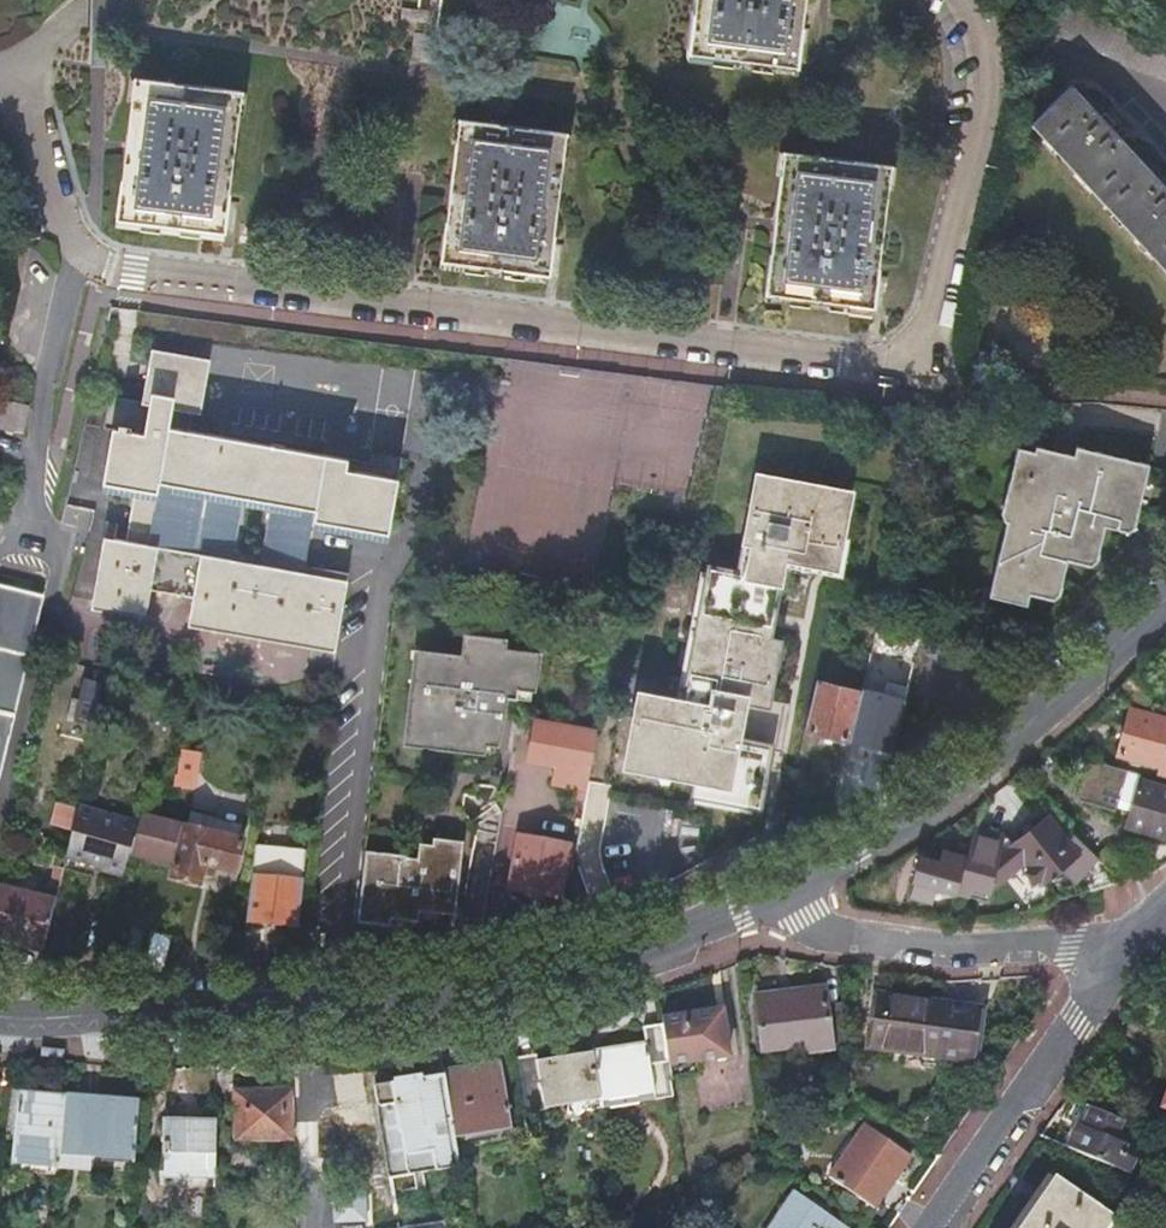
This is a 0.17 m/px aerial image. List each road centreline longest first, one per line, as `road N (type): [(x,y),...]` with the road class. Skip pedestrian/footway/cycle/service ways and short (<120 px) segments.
road 1 (residential): [(0,79),(19,80),(77,259),(855,360),(908,350),(934,311),(984,107),(979,31),(951,0)]
road 2 (secondary): [(0,1021),(402,1005),(658,952),(777,906)]
road 3 (secondary): [(777,906),(920,811),(1165,594)]
road 4 (tertiary): [(777,906),(852,941),(1077,948),(1119,959)]
road 5 (residential): [(926,1227),(1119,959)]

